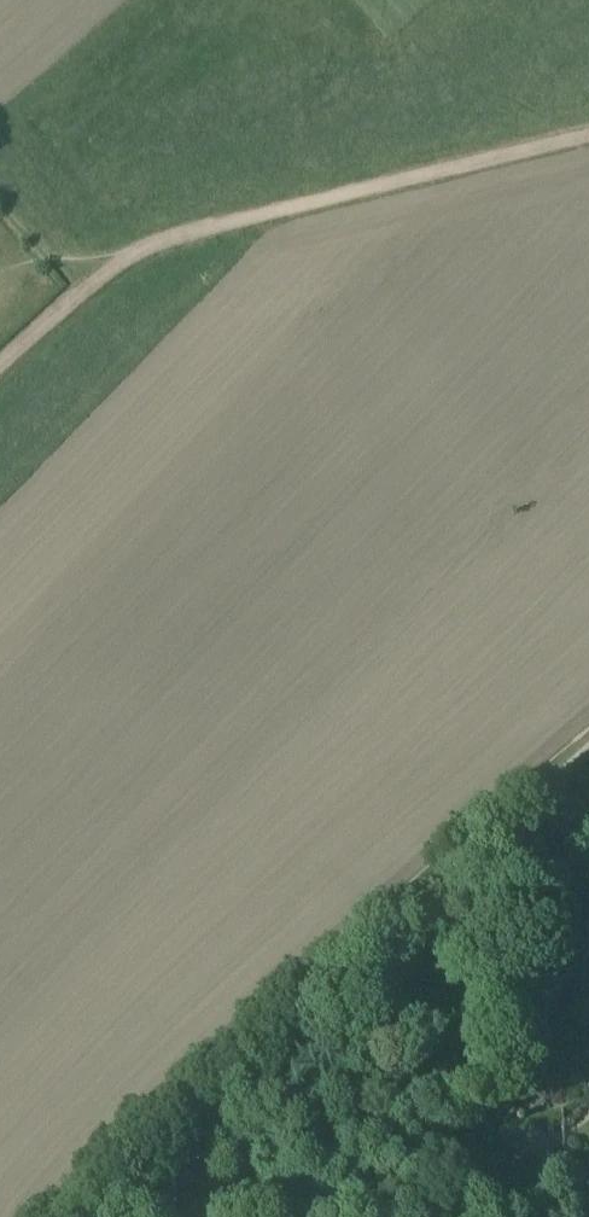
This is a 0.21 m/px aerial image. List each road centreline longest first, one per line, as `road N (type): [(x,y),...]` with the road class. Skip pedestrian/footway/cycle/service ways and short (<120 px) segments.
road 1 (track): [(588,136),(126,262),(0,366)]

